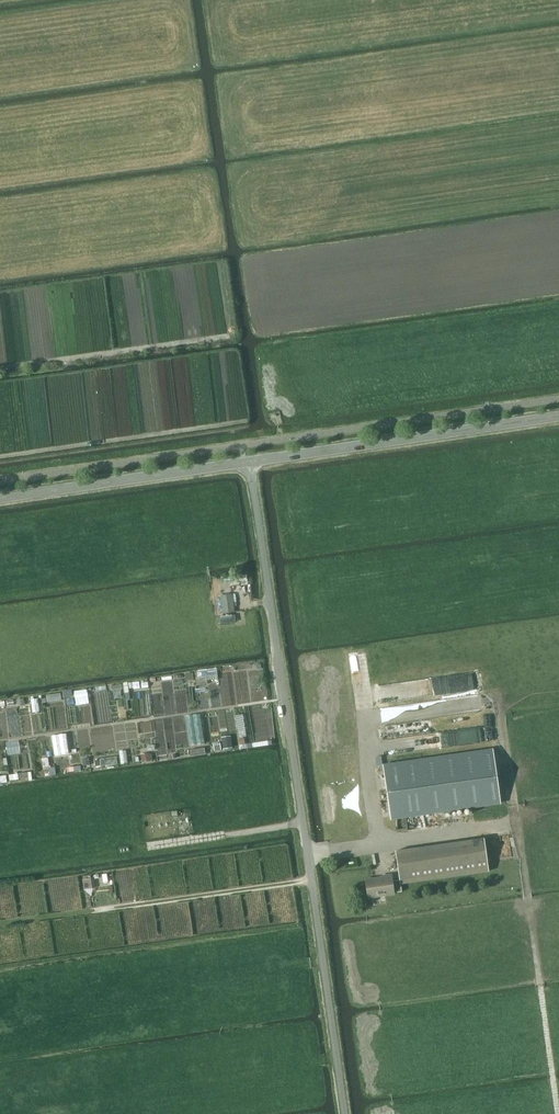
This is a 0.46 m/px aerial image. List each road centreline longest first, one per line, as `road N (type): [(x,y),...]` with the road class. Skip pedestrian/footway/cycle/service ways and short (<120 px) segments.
road 1 (unclassified): [(345,1113),(249,463)]
road 2 (tertiary): [(249,463),(558,417)]
road 3 (track): [(558,1104),(521,837)]
road 4 (tertiary): [(0,500),(249,463)]

